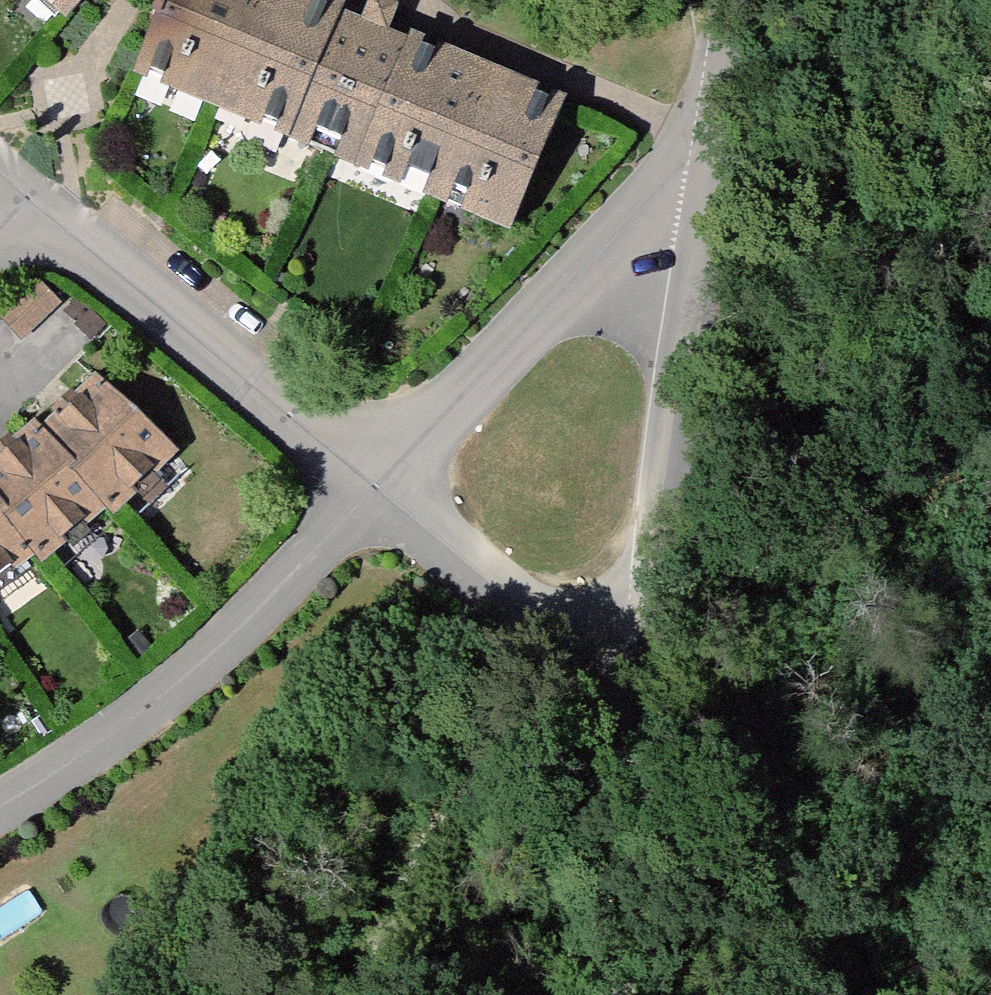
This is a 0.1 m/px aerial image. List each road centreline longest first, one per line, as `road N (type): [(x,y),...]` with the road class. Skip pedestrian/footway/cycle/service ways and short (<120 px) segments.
road 1 (residential): [(723,126),(646,666)]
road 2 (residential): [(396,490),(134,726),(0,812)]
road 3 (residential): [(723,126),(396,490)]
road 4 (residential): [(20,207),(396,490)]
road 5 (track): [(593,662),(432,817),(355,994)]
road 6 (residential): [(646,666),(594,994)]
road 7 (residential): [(396,490),(593,662),(646,666)]
road 8 (residential): [(734,0),(723,126)]

